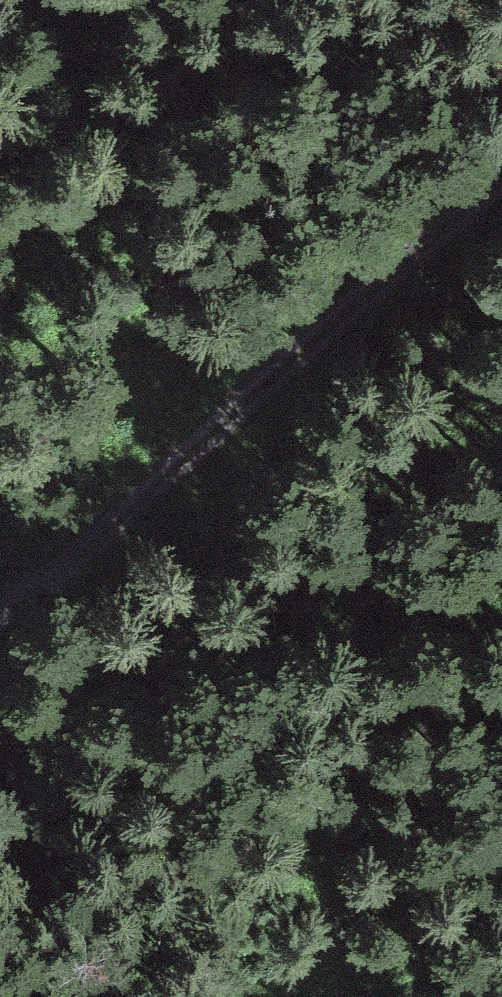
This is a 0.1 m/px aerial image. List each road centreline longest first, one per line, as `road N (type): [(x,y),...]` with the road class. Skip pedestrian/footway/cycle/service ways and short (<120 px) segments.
road 1 (track): [(501,246),(438,447),(315,713),(315,872),(341,996)]
road 2 (track): [(501,197),(232,433),(0,602)]

